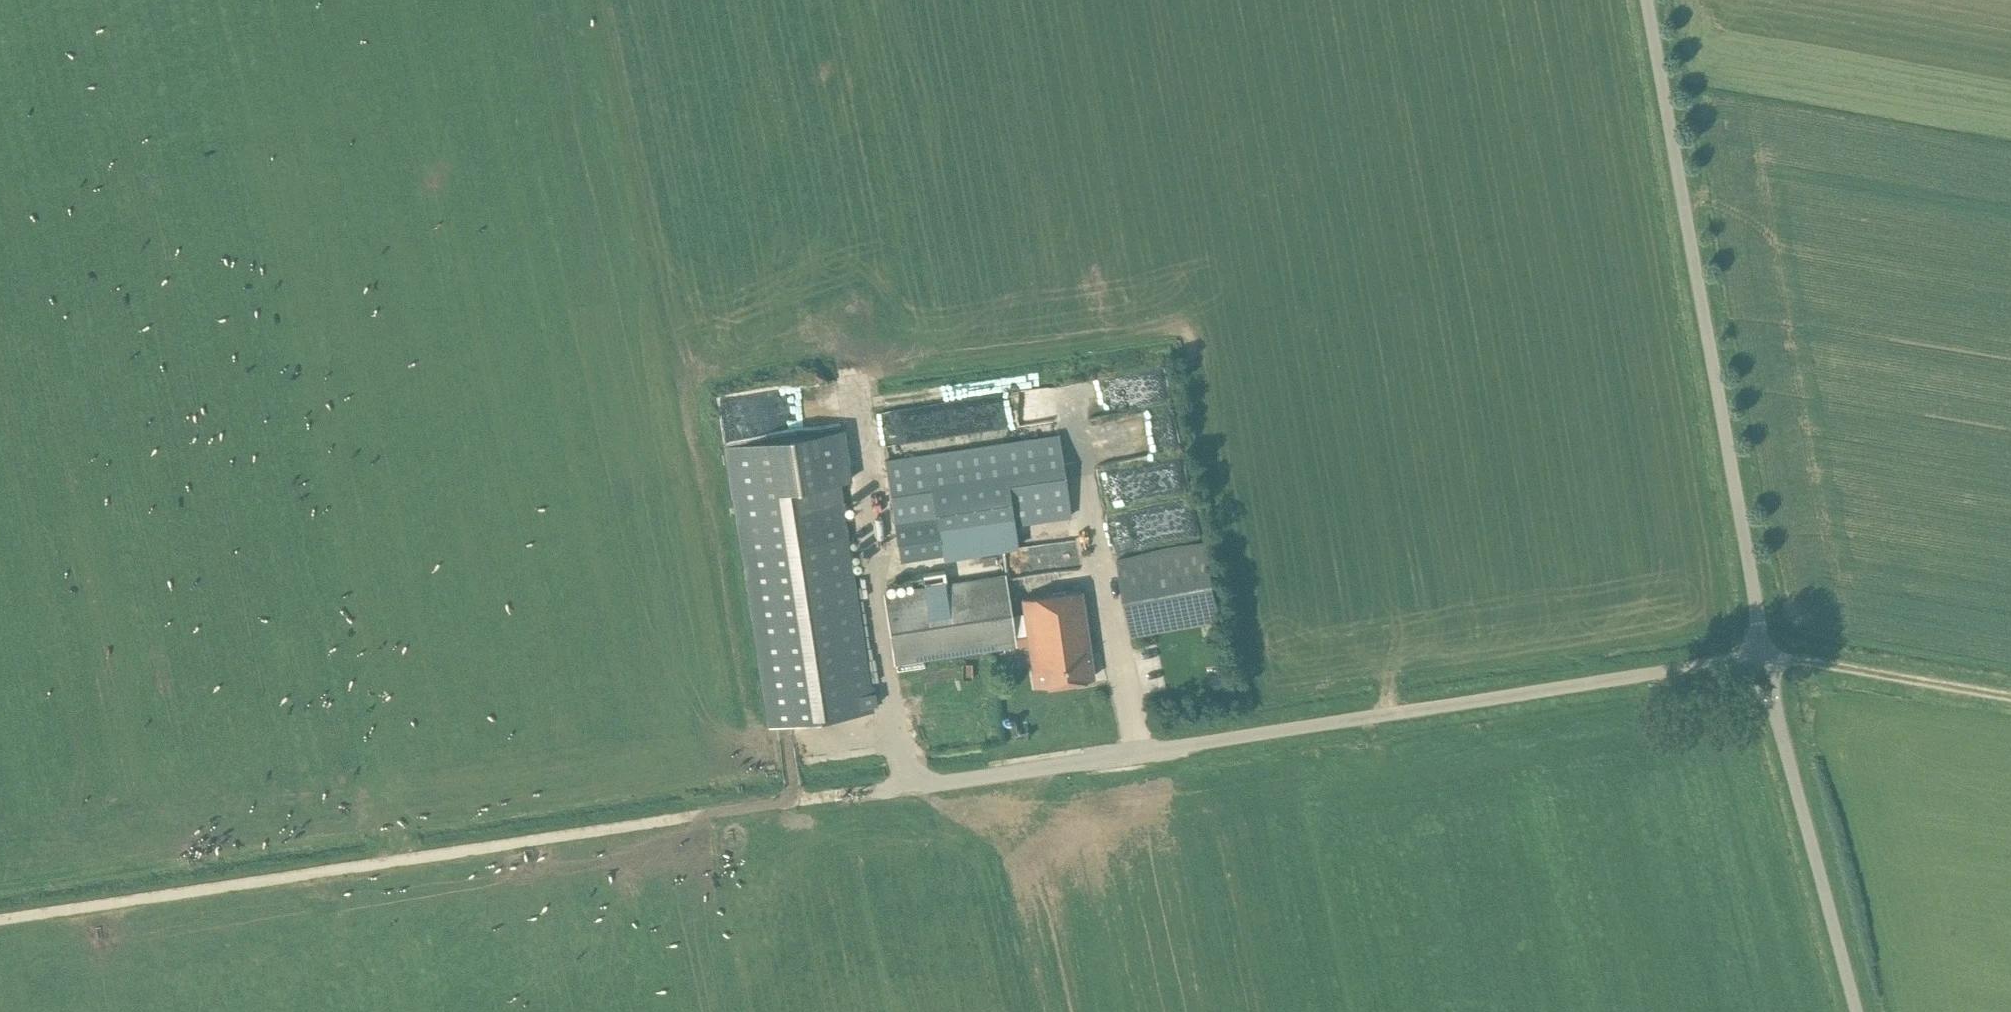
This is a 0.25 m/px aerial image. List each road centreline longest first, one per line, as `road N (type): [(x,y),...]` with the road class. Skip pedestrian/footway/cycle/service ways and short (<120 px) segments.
road 1 (unclassified): [(0,915),(1762,659)]
road 2 (unclassified): [(1762,659),(1636,0)]
road 3 (unclassified): [(1856,1011),(1762,659)]
road 4 (track): [(2010,695),(1762,659)]

